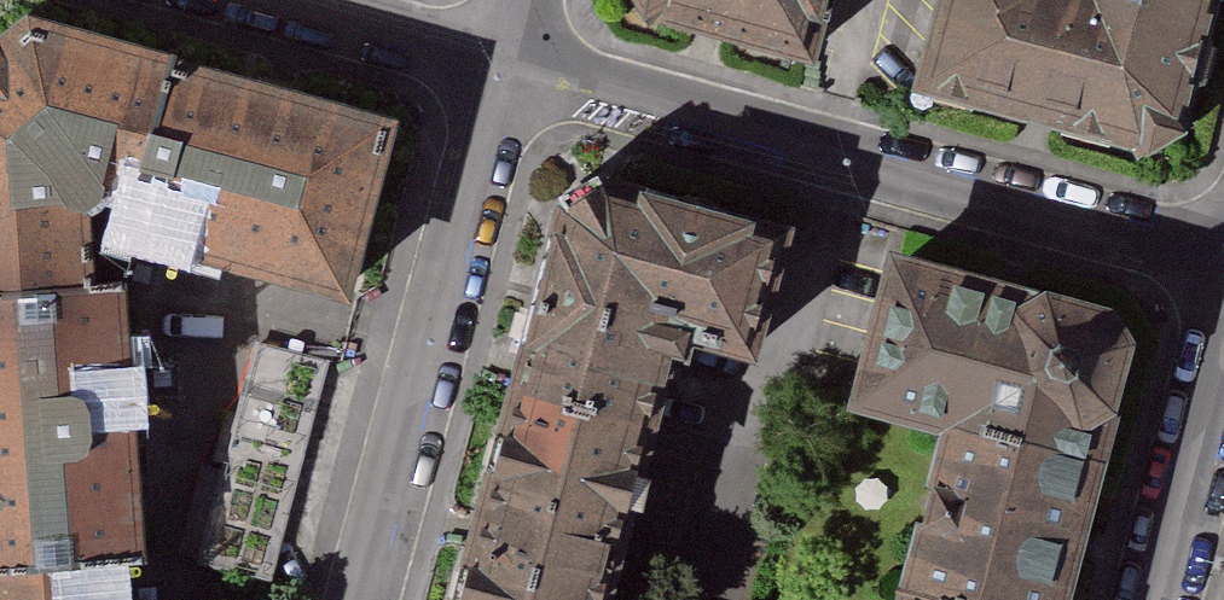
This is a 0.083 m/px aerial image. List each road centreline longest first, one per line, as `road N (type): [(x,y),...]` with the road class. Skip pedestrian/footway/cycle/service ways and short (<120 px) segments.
road 1 (residential): [(1223,252),(511,62)]
road 2 (residential): [(365,599),(511,62)]
road 3 (residential): [(1223,372),(1161,599)]
road 4 (residential): [(511,62),(284,0)]

